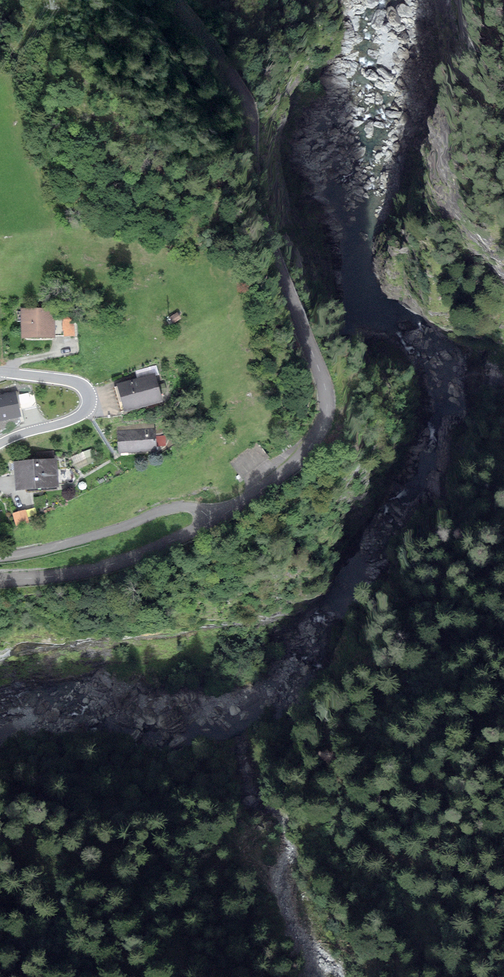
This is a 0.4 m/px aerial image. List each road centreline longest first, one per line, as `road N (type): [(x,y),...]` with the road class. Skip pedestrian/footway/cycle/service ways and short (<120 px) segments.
road 1 (track): [(176,0),(244,92),(258,205),(319,371),(325,413),(292,466),(211,523),(122,561),(0,581)]
road 2 (unclassified): [(0,557),(183,506),(202,510),(211,523)]
road 3 (unclassified): [(0,444),(78,417),(89,402),(73,382),(0,372)]

